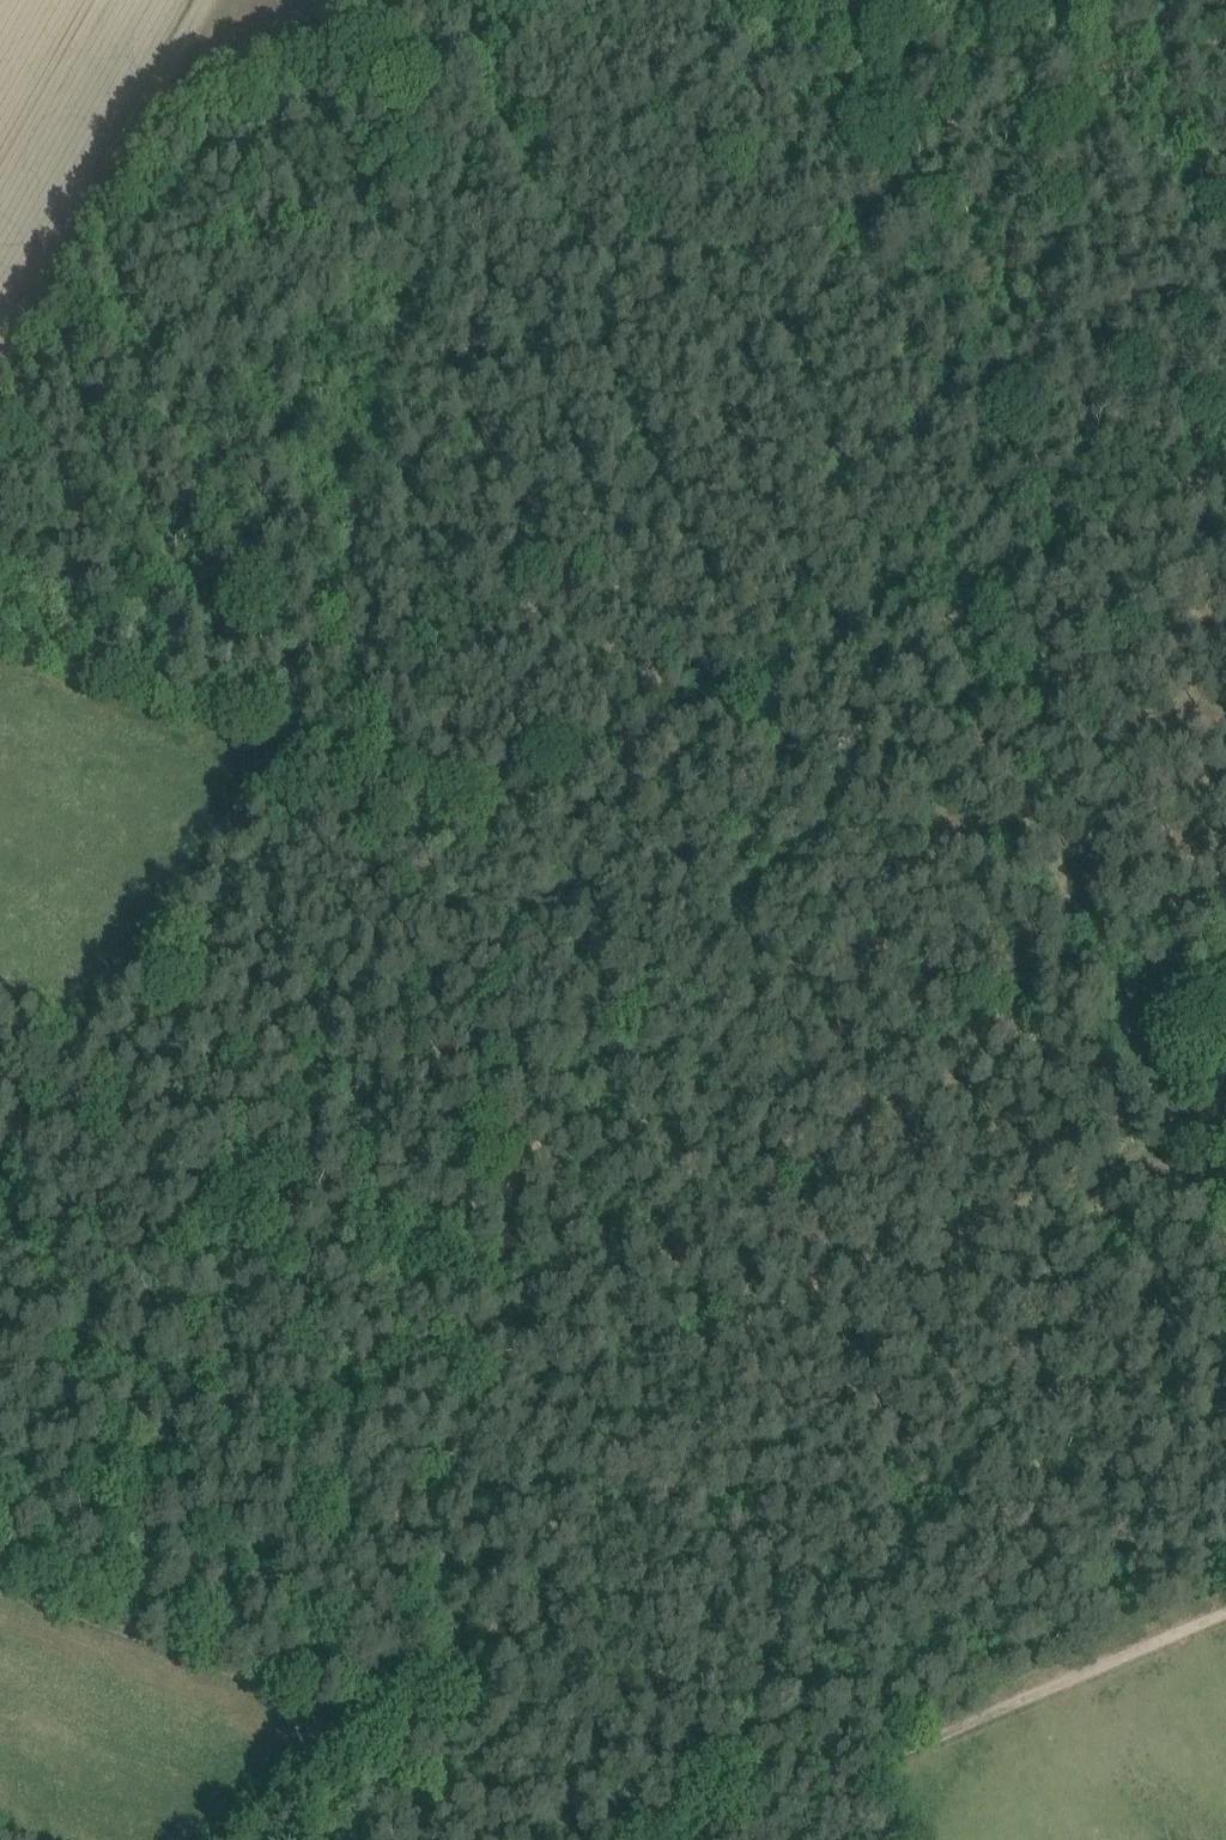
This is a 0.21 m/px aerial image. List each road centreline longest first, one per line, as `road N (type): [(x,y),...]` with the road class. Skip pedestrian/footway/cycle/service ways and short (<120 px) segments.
road 1 (track): [(0,363),(202,0)]

